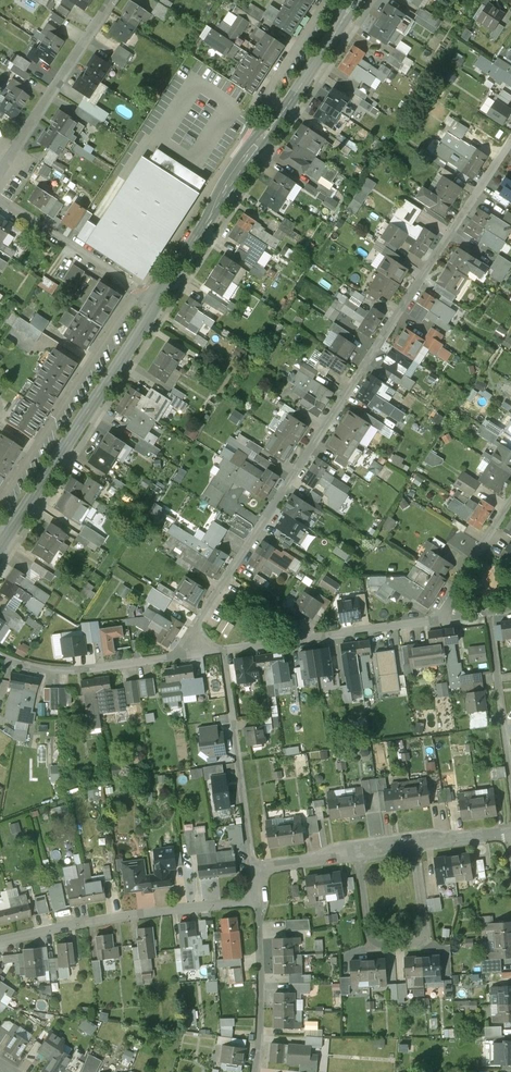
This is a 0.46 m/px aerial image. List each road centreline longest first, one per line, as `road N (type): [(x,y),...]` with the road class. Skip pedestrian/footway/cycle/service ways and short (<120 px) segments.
road 1 (residential): [(192,653),(199,619),(510,138)]
road 2 (primary): [(353,0),(158,301)]
road 3 (primary): [(158,301),(0,546)]
road 4 (residential): [(0,941),(131,915),(258,901)]
road 5 (residential): [(192,653),(445,619)]
road 6 (residential): [(357,852),(372,937),(381,945),(416,942),(424,921),(412,844)]
road 7 (residential): [(0,169),(107,0)]
road 8 (residential): [(0,656),(68,671),(192,653)]
road 9 (residential): [(253,871),(225,684)]
road 10 (residential): [(158,301),(0,201)]
road 11 (residential): [(259,1071),(258,901)]
road 12 (residential): [(510,780),(494,647)]
road 13 (residential): [(445,619),(510,512)]

